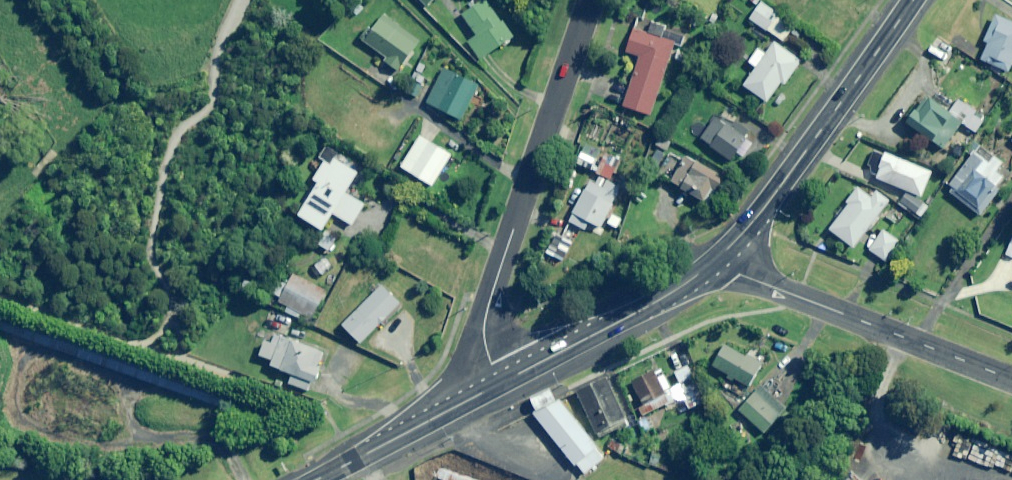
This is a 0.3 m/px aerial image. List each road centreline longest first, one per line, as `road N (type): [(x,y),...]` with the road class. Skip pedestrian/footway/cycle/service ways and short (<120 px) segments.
road 1 (residential): [(502,383),(484,323),(589,0)]
road 2 (primary): [(720,259),(913,0)]
road 3 (tertiary): [(720,259),(740,276),(1011,381)]
road 4 (primary): [(502,383),(720,259)]
road 5 (primary): [(319,479),(502,383)]

